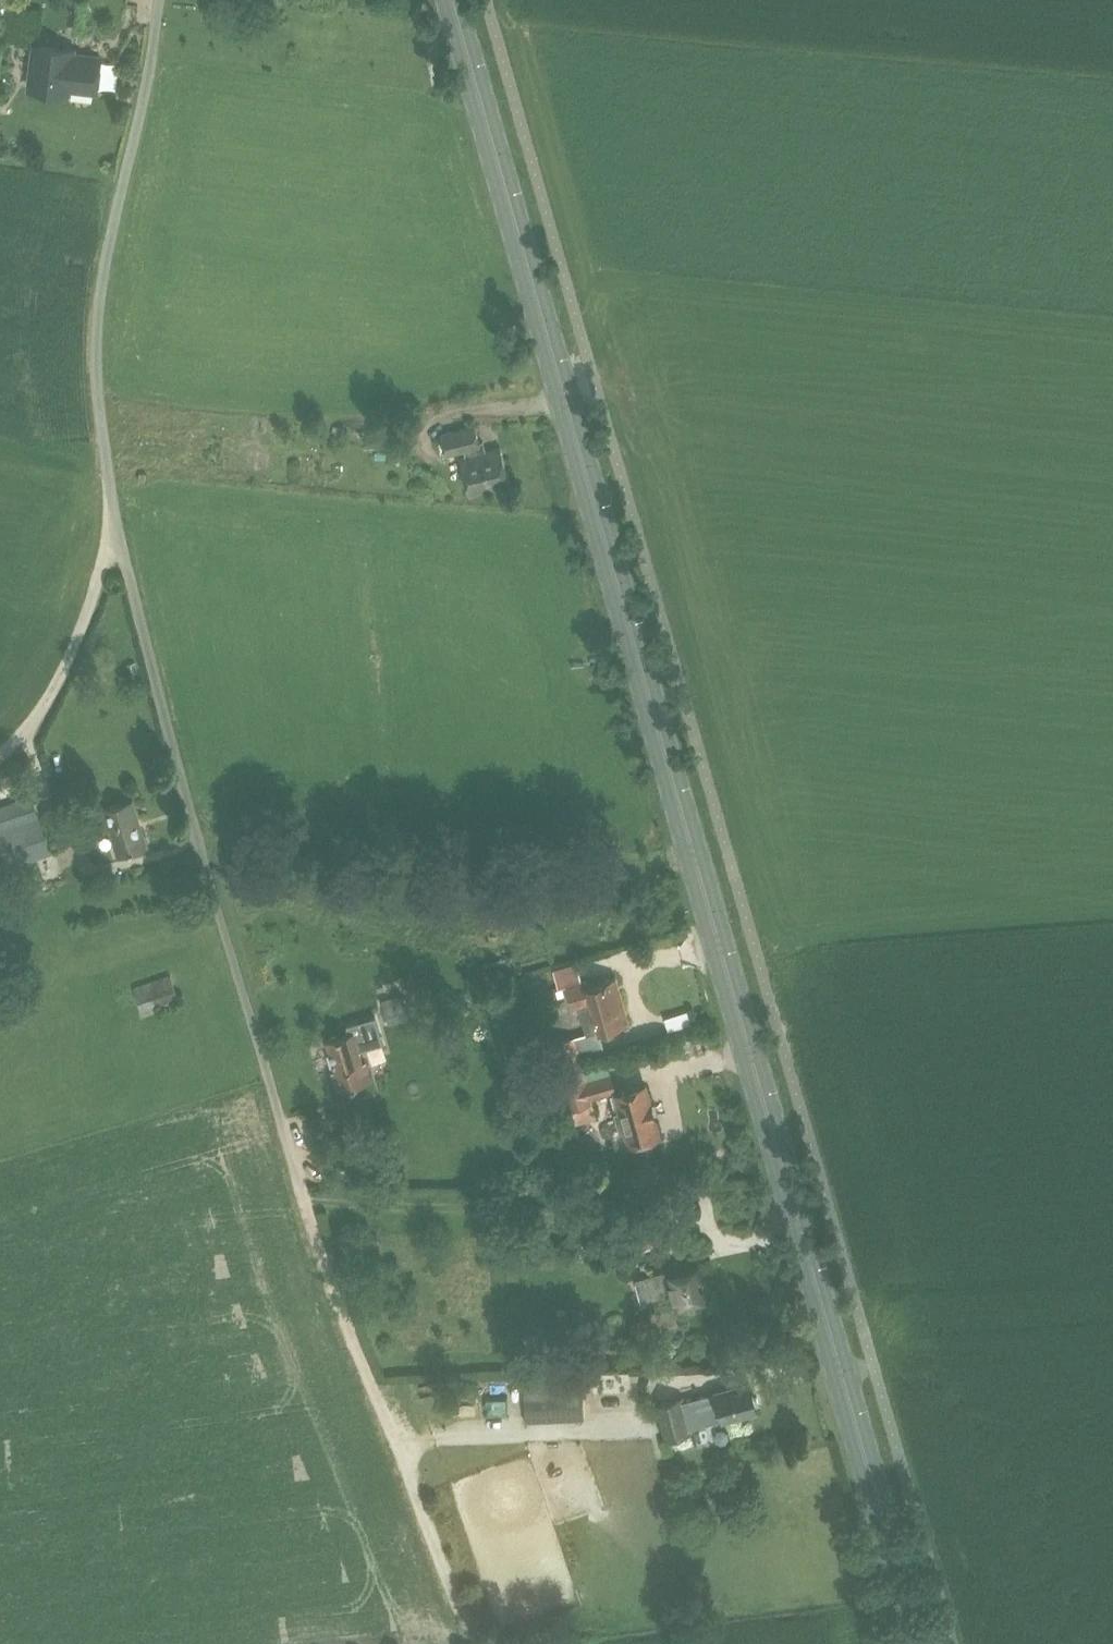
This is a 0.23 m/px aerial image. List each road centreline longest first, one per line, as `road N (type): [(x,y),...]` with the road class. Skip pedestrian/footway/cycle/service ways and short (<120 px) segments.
road 1 (primary): [(918,1643),(449,0)]
road 2 (unclassified): [(305,1213),(119,534)]
road 3 (unclassified): [(119,534),(97,379),(98,317),(153,0)]
road 4 (track): [(478,1643),(305,1213)]
road 5 (unclassified): [(0,757),(54,689),(119,534)]

